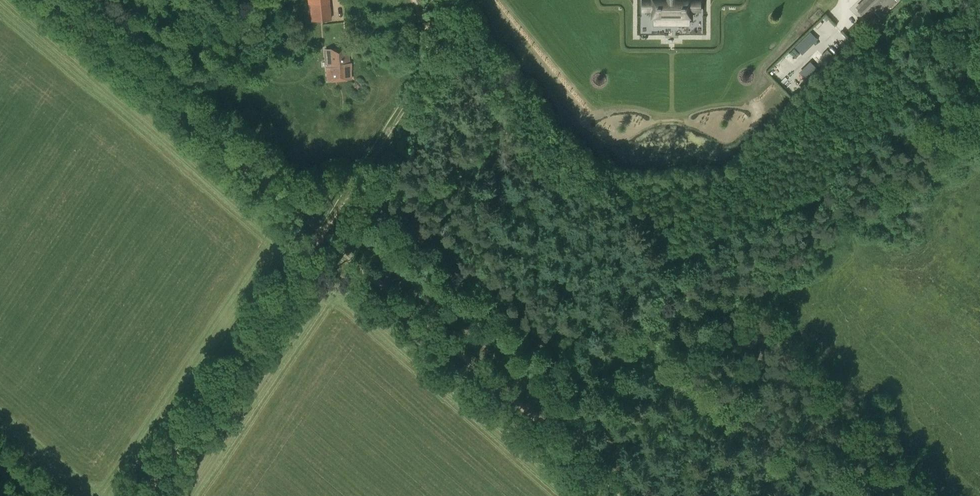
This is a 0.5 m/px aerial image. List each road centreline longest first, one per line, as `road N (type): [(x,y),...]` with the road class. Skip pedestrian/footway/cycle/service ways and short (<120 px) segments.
road 1 (track): [(979,67),(906,108),(821,196),(690,261),(531,416)]
road 2 (track): [(323,233),(62,0)]
road 3 (track): [(323,233),(148,495)]
road 4 (track): [(531,416),(323,233)]
road 5 (track): [(416,0),(429,54),(424,75),(323,233)]
road 6 (track): [(531,416),(624,495)]

